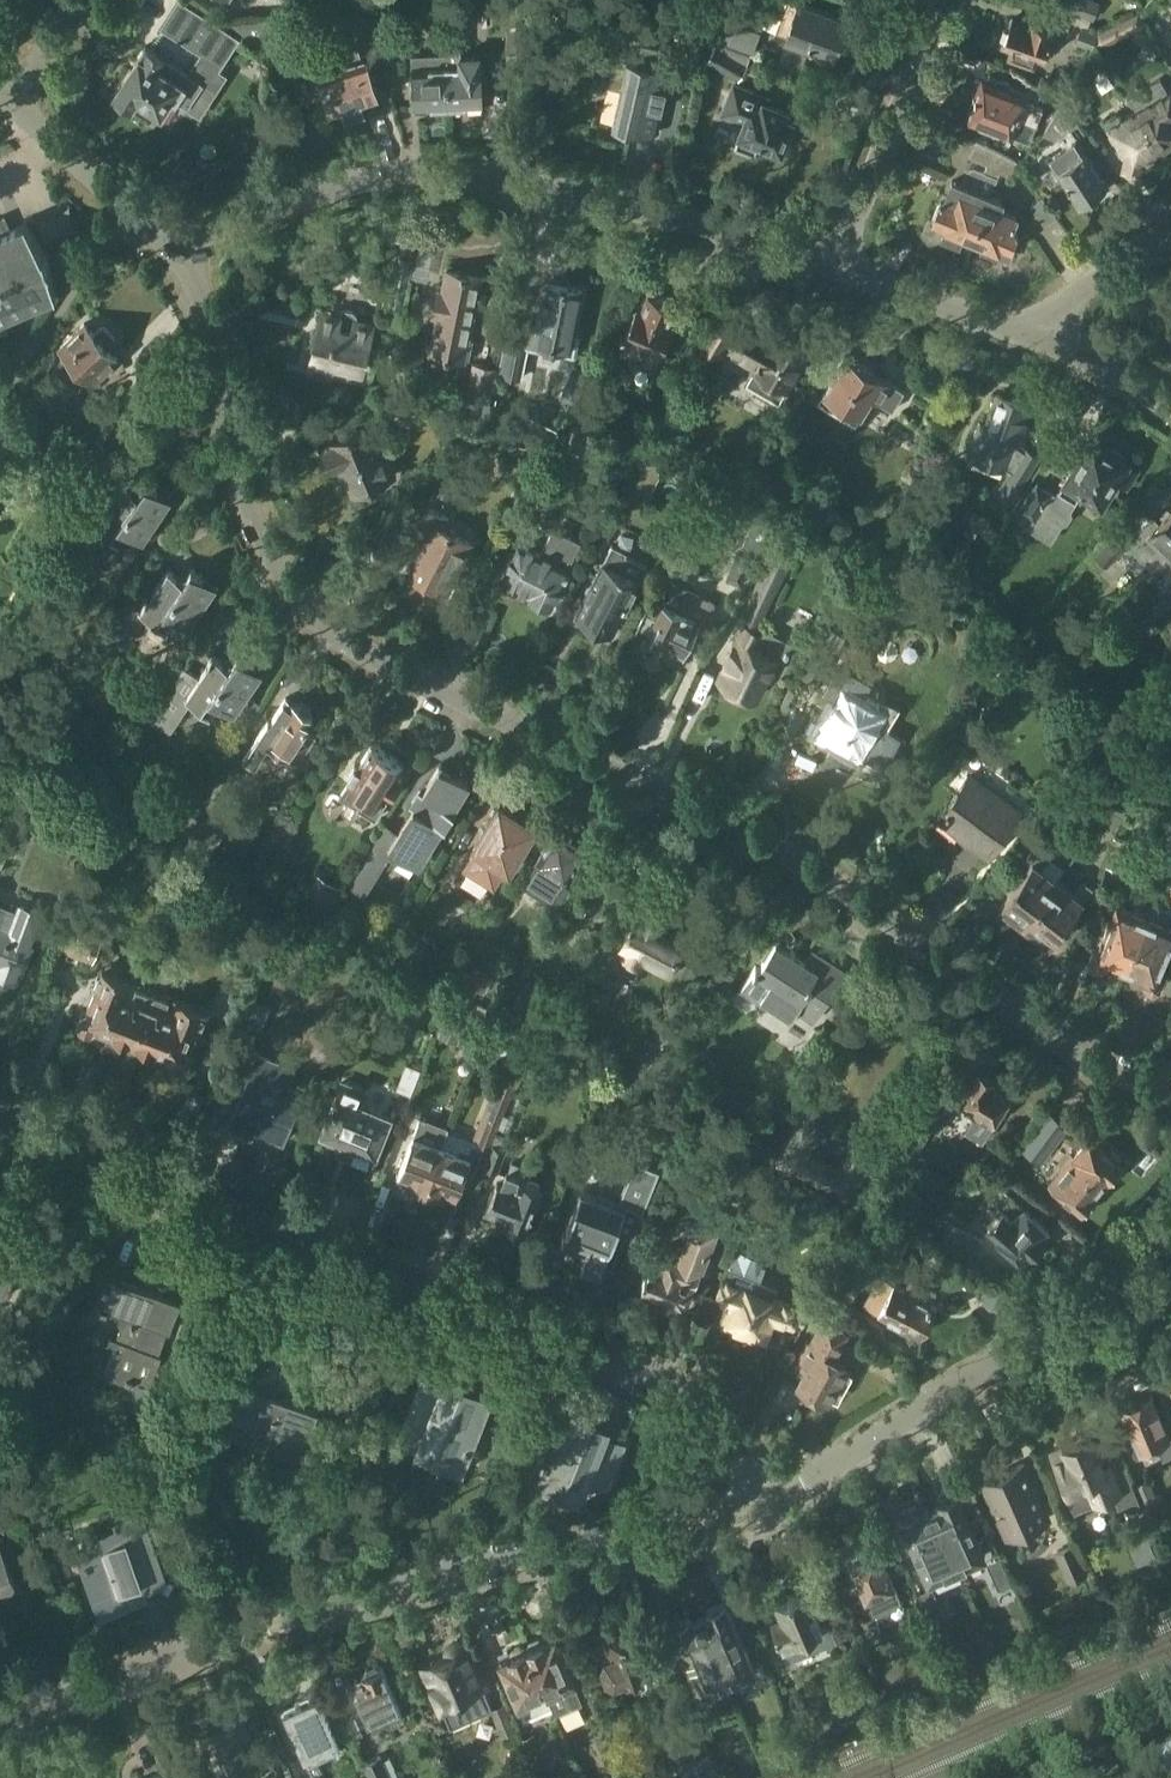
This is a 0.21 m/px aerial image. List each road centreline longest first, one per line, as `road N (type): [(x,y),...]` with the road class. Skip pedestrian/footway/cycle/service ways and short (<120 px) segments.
road 1 (residential): [(1170,1087),(1113,1076),(1080,1057),(863,898),(763,841),(341,638),(271,557),(247,504),(228,445),(208,304),(176,248)]
road 2 (residential): [(766,1494),(724,1414),(670,1378),(0,1119)]
road 3 (residential): [(766,1494),(701,1531),(430,1578),(225,1639),(0,1727)]
road 4 (residential): [(837,268),(562,191),(420,174),(346,182),(214,226),(176,248)]
road 5 (residential): [(766,1494),(1026,1350),(1170,1202)]
road 6 (residential): [(837,268),(937,0)]
road 7 (residential): [(127,205),(0,385)]
road 8 (residential): [(1045,340),(837,268)]
road 9 (residential): [(1045,340),(1076,294),(1170,231)]
road 10 (residential): [(127,205),(11,105)]
road 11 (residential): [(1170,403),(1105,362),(1045,340)]
road 12 (residential): [(11,105),(82,0)]

